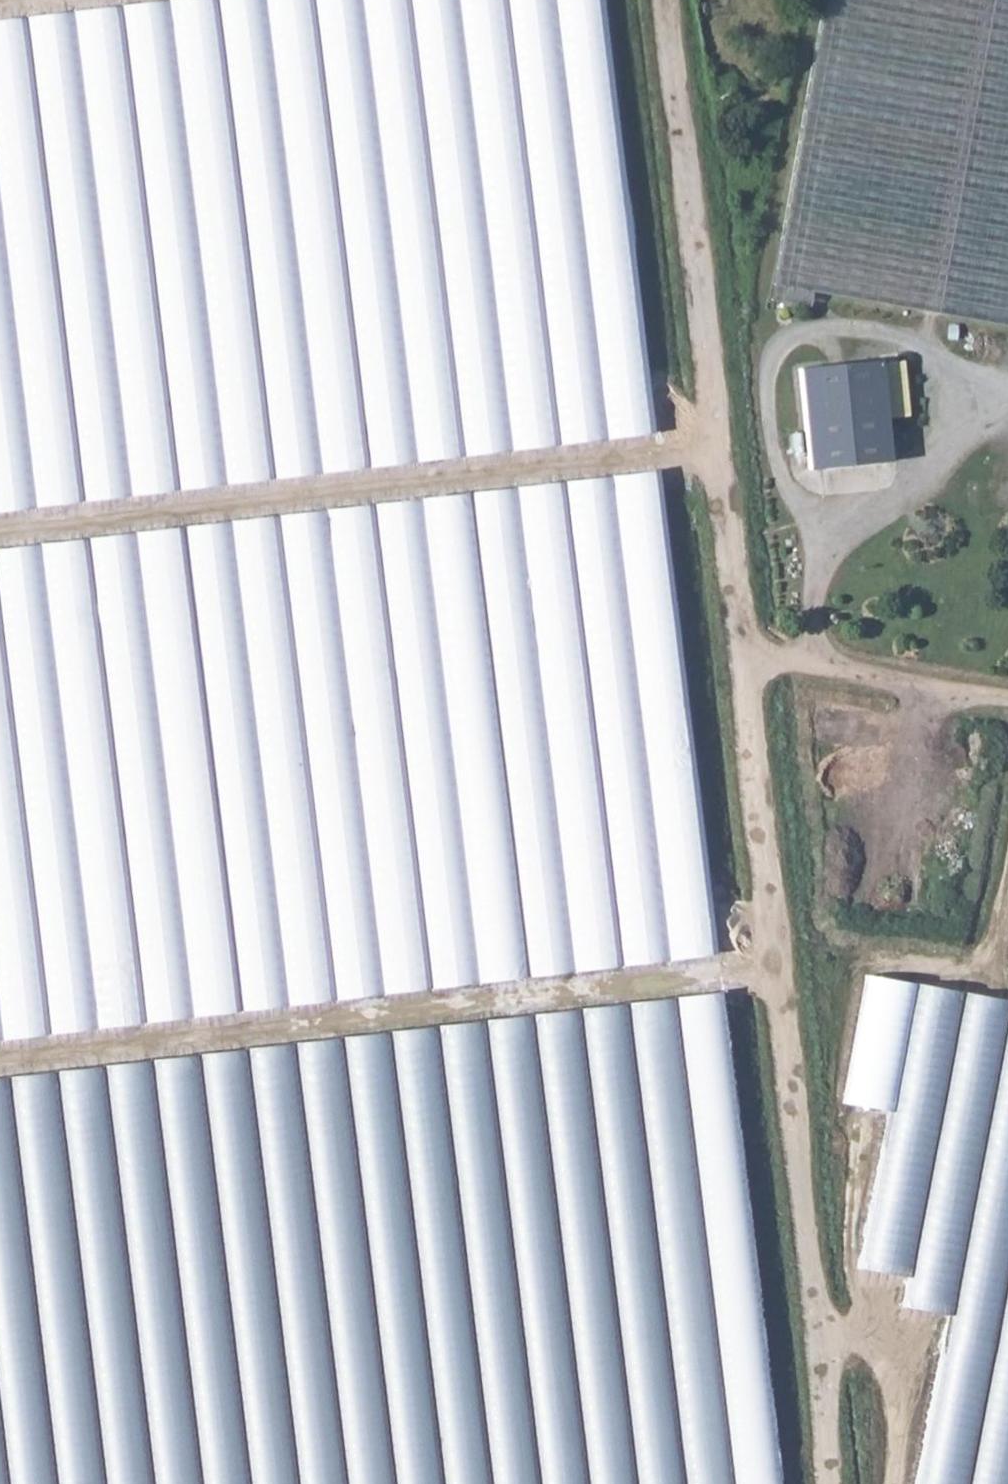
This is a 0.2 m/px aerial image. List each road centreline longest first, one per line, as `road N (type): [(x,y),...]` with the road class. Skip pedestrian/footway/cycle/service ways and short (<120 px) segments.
road 1 (track): [(826,1483),(819,1318),(665,0)]

